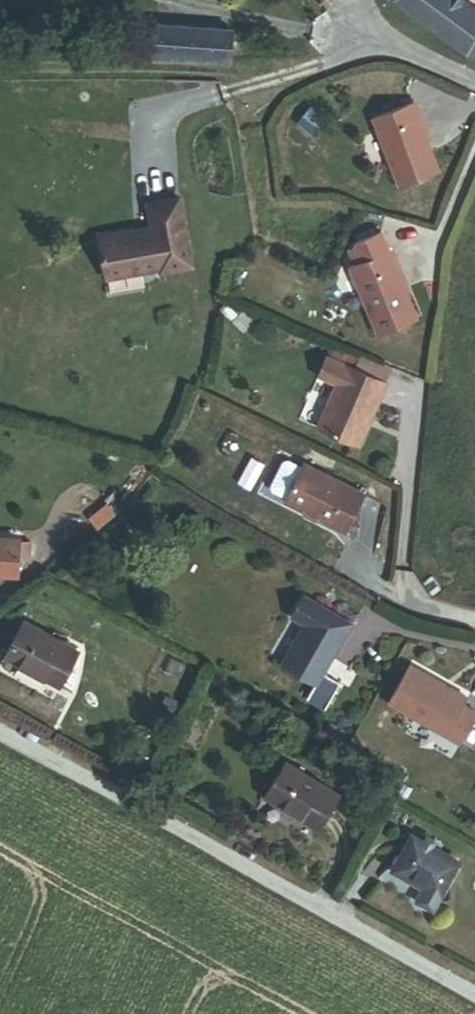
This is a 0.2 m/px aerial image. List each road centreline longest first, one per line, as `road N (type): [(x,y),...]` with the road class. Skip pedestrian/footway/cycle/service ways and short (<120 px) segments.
road 1 (unclassified): [(474,988),(0,724)]
road 2 (residential): [(474,77),(428,57),(370,13),(370,0)]

